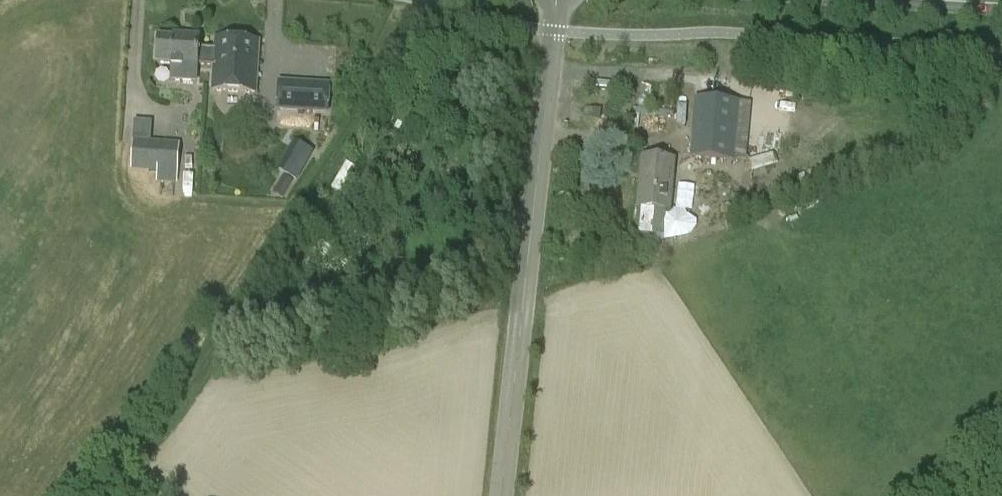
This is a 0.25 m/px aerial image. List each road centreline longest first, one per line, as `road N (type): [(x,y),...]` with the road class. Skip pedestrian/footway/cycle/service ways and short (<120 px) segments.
road 1 (tertiary): [(501,495),(556,0)]

